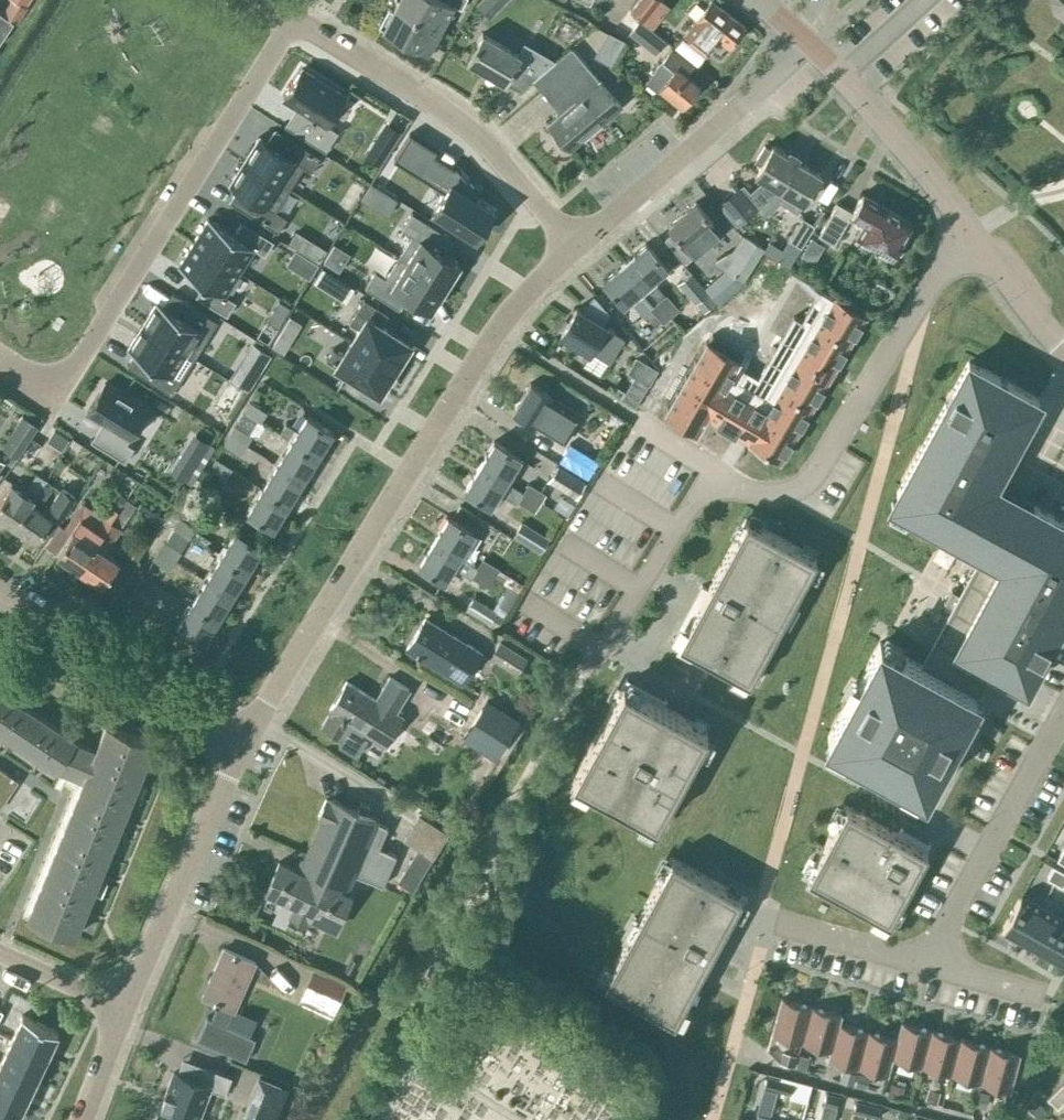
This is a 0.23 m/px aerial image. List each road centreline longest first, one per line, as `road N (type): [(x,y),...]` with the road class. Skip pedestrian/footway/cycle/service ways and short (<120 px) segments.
road 1 (residential): [(484,840),(714,471),(759,492),(793,491),(818,470),(934,274),(973,228)]
road 2 (residential): [(242,742),(487,339),(577,245)]
road 3 (residential): [(0,366),(52,400),(293,17)]
road 4 (residential): [(577,245),(455,117),(293,17)]
road 5 (residential): [(577,245),(815,44)]
road 6 (residential): [(123,1011),(242,742)]
road 7 (residential): [(242,742),(0,583)]
road 8 (residential): [(928,965),(1063,714)]
road 9 (tertiary): [(973,228),(840,74)]
road 10 (residential): [(484,840),(488,943),(473,968),(435,973),(423,948)]
road 11 (residential): [(928,965),(782,927)]
road 12 (tertiary): [(1063,345),(973,228)]
road 13 (residential): [(123,1011),(0,959)]
road 14 (residential): [(423,948),(484,840)]

